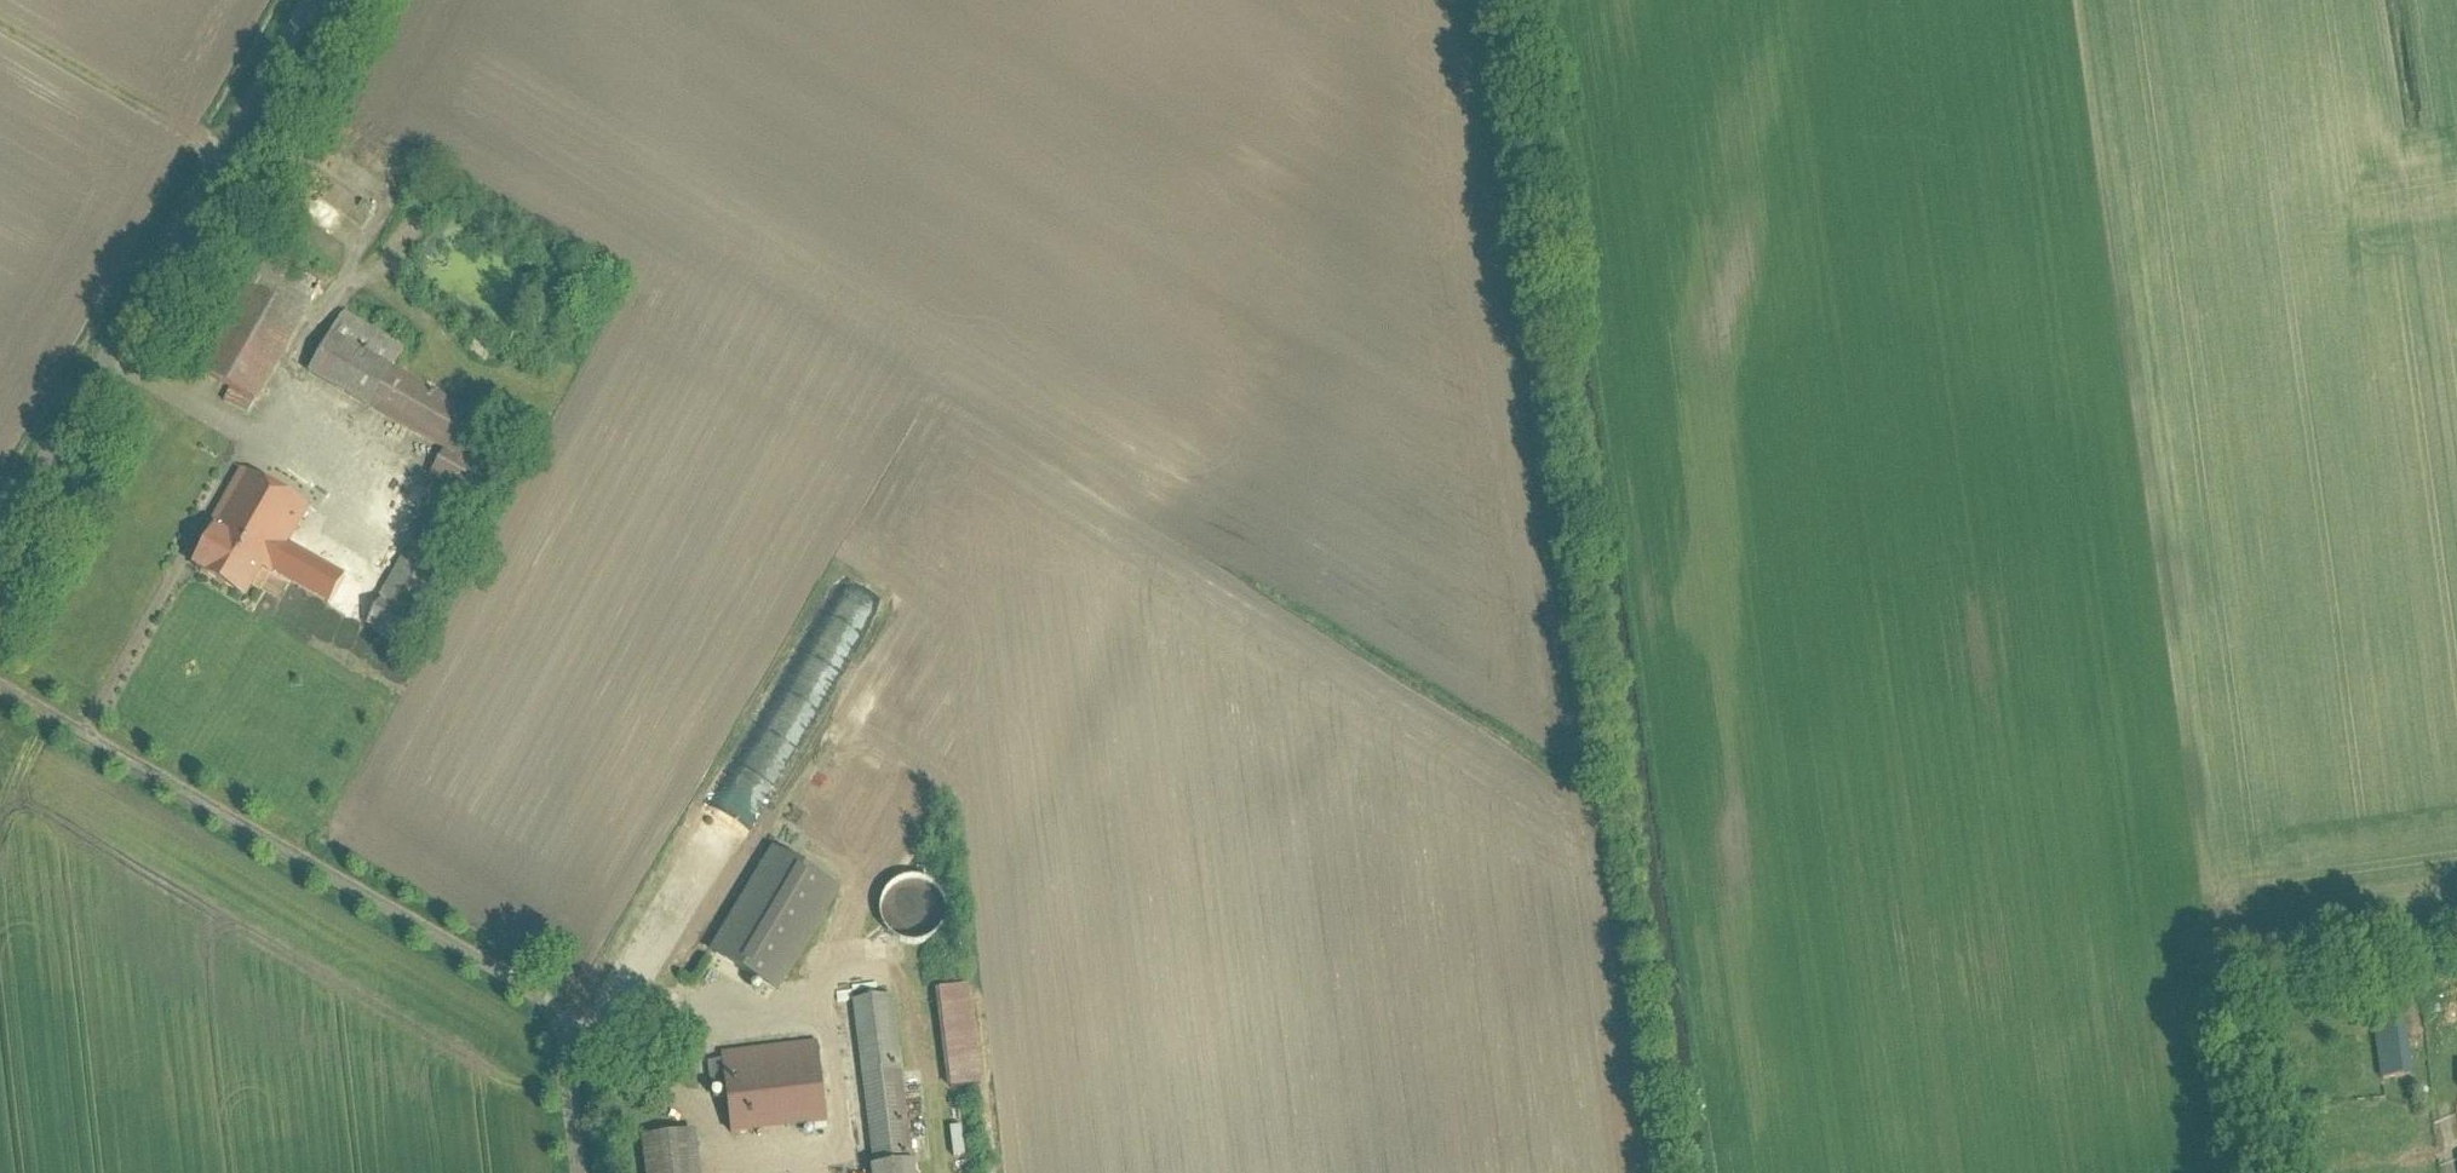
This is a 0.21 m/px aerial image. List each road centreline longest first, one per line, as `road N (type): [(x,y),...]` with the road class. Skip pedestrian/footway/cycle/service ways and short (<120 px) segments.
road 1 (residential): [(0,670),(516,976),(578,1062),(587,1172)]
road 2 (residential): [(0,554),(315,0)]

